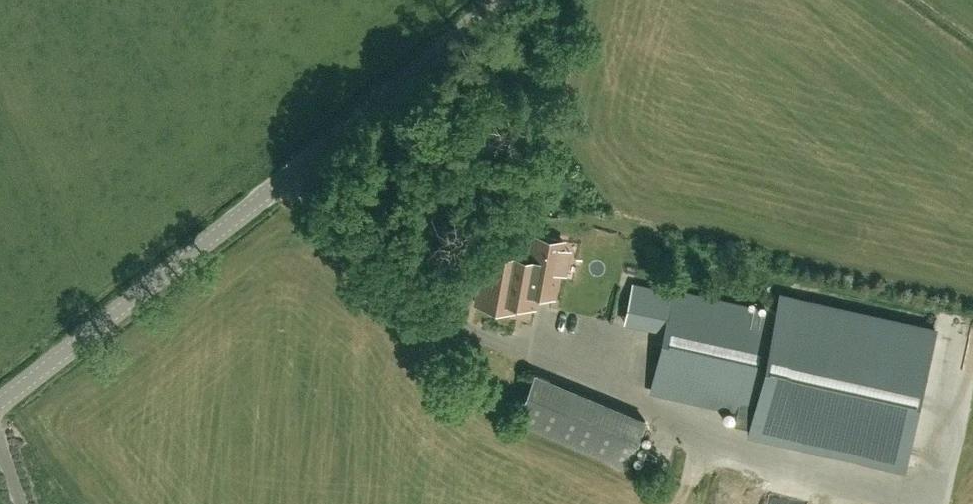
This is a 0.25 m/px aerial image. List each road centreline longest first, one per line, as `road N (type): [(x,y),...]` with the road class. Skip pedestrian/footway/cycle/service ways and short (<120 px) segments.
road 1 (tertiary): [(0,409),(510,0)]

